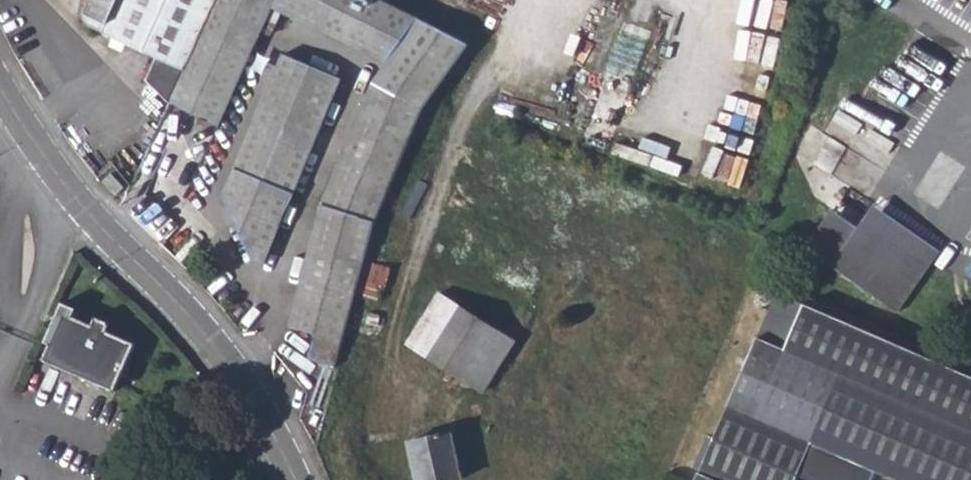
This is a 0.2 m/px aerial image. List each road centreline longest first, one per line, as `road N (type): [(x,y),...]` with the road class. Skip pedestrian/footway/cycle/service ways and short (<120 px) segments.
road 1 (tertiary): [(0,89),(67,190),(236,375),(296,479)]

